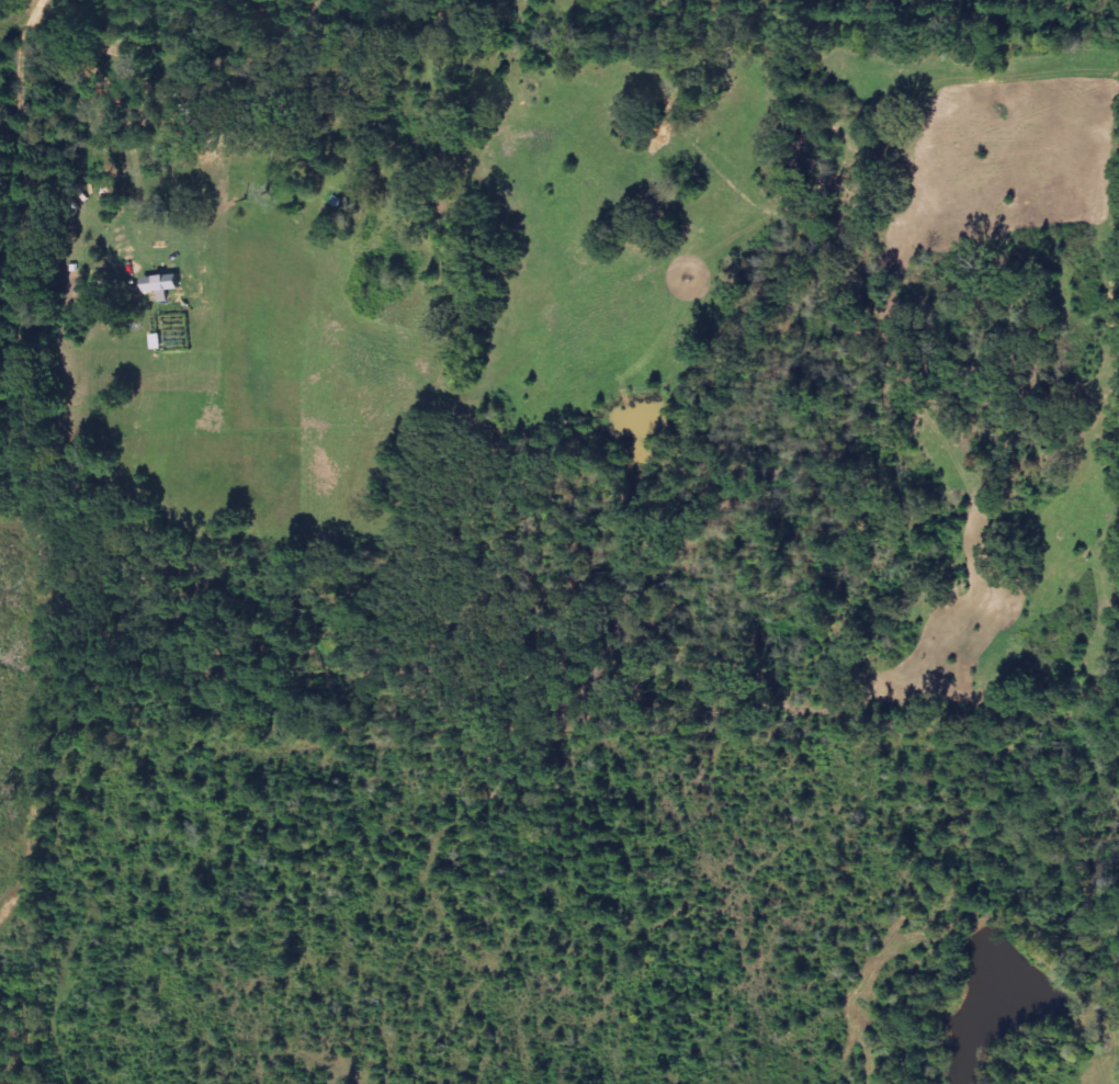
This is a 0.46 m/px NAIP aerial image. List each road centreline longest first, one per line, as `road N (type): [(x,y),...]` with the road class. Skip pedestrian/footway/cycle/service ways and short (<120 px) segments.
road 1 (residential): [(44,307),(45,0)]

